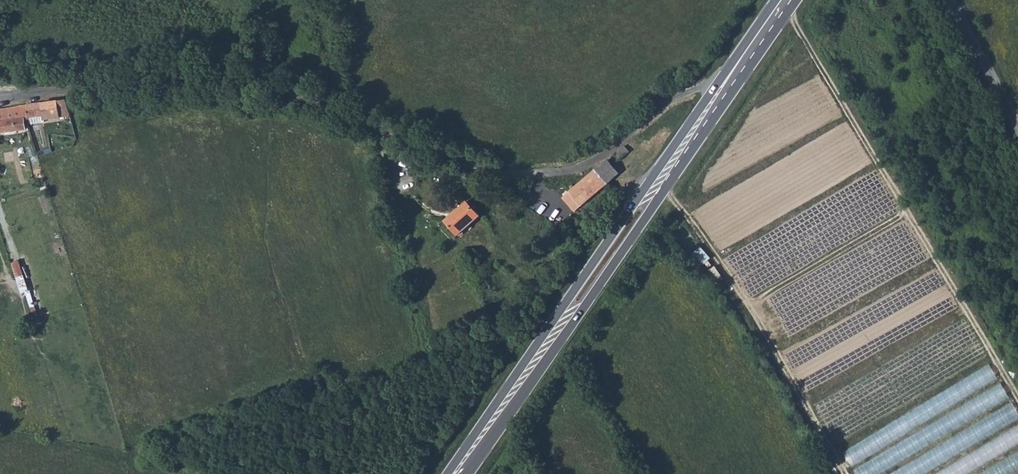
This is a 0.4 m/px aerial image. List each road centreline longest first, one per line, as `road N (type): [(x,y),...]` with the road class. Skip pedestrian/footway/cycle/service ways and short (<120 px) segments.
road 1 (unclassified): [(0,96),(195,72),(252,76),(505,172),(586,164)]
road 2 (primary): [(785,0),(457,473)]
road 3 (track): [(1017,397),(782,0)]
road 4 (track): [(656,185),(745,302),(846,473)]
road 5 (track): [(586,164),(673,94),(722,90)]
road 6 (unclassified): [(953,0),(1017,121)]

